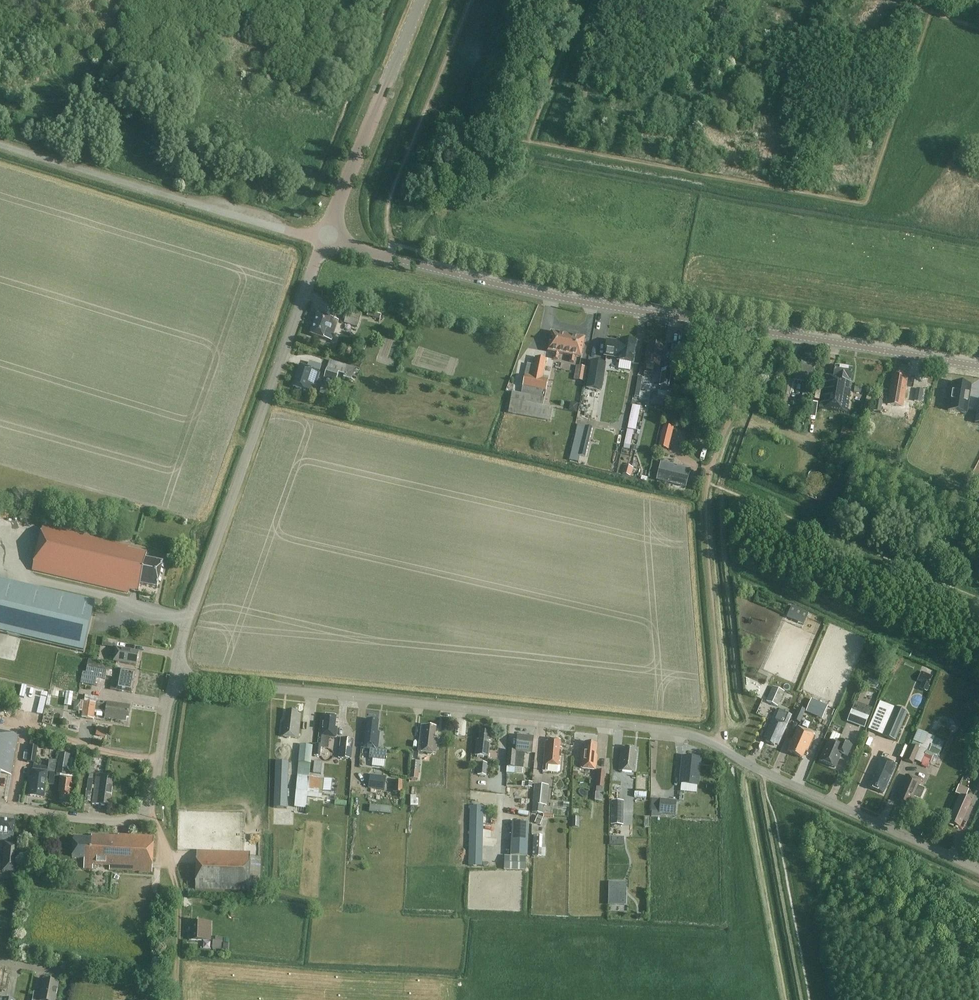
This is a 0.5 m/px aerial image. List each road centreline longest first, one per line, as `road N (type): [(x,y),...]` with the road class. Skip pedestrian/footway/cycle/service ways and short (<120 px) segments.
road 1 (unclassified): [(978,870),(686,732),(175,683)]
road 2 (unclassified): [(175,683),(190,616),(312,271),(335,230)]
road 3 (tertiary): [(771,333),(499,284),(360,250),(335,230)]
road 4 (tertiary): [(335,230),(335,208),(420,0)]
road 5 (tertiary): [(978,365),(771,333)]
road 6 (residential): [(708,481),(771,333)]
road 7 (unclassified): [(335,230),(285,230),(184,200)]
road 8 (unclassified): [(0,806),(110,821),(146,809)]
road 9 (track): [(171,859),(180,896),(177,999)]
road 10 (unclassified): [(146,809),(175,683)]

